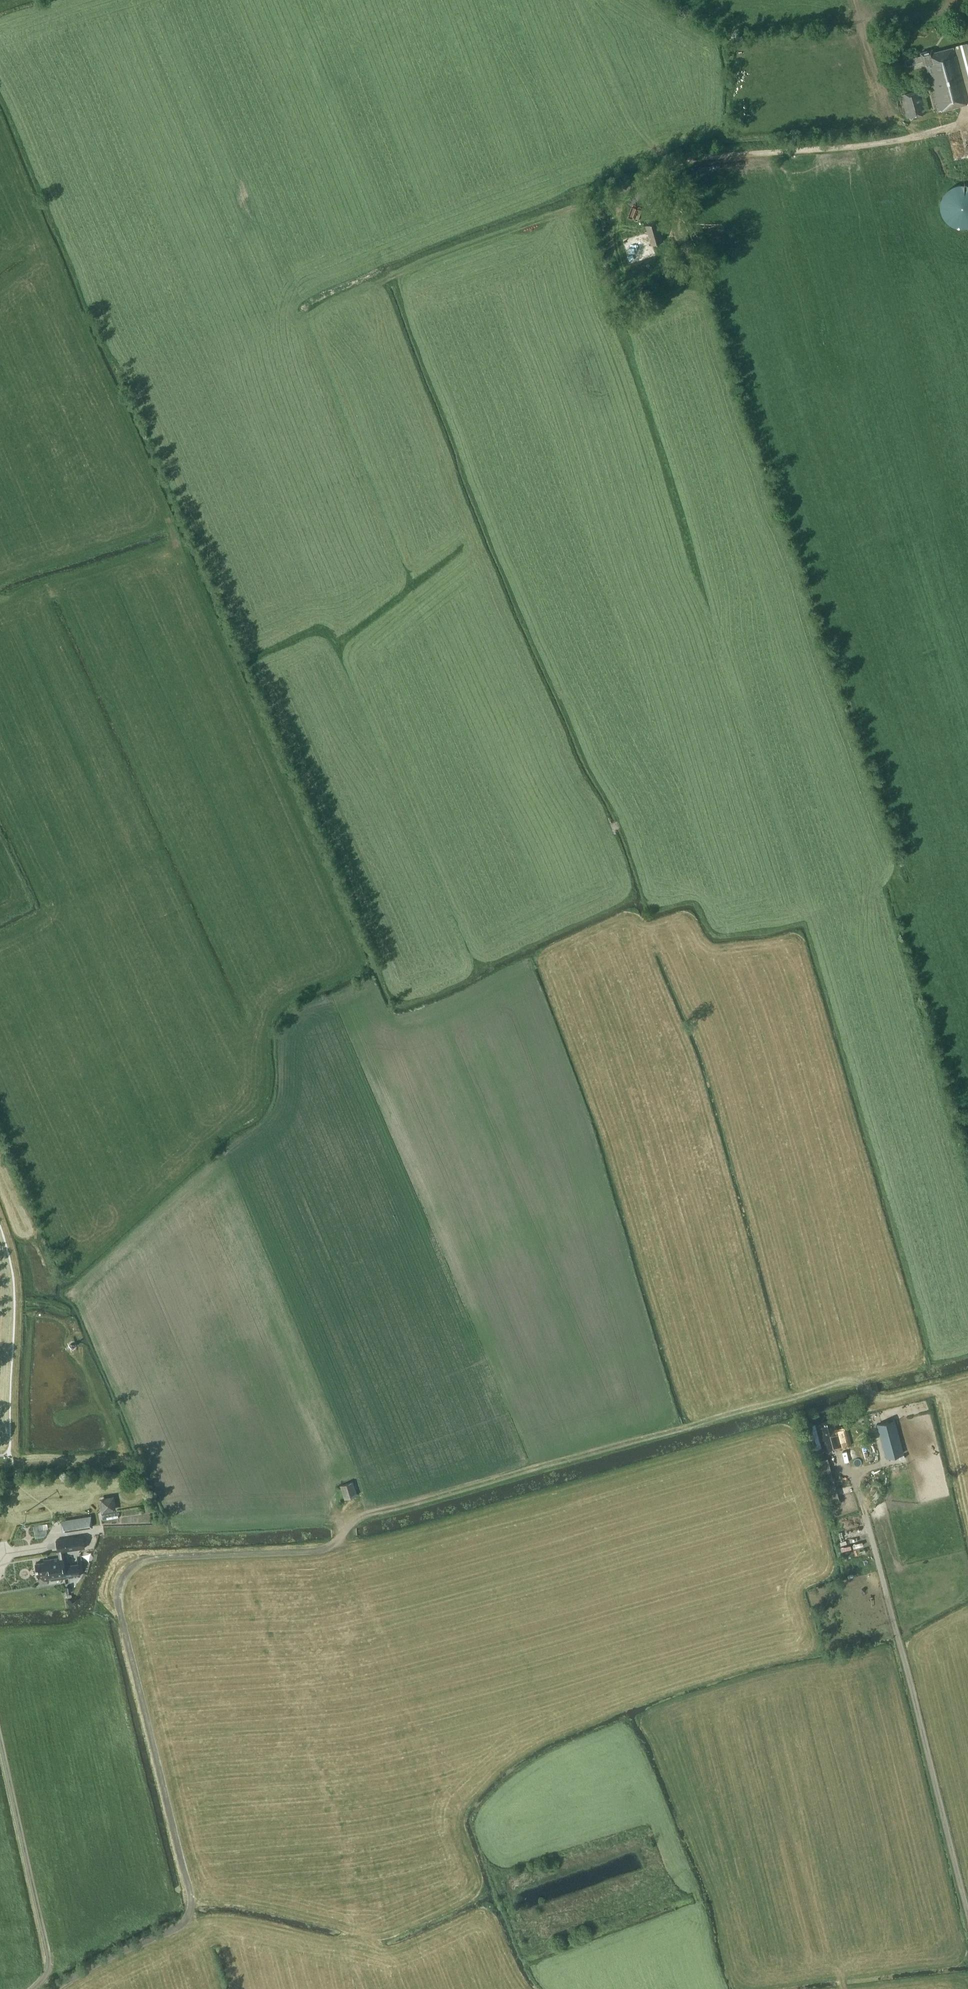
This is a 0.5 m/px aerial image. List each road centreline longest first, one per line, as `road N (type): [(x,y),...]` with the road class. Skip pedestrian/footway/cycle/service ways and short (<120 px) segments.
road 1 (track): [(54,1988),(177,1927),(191,1908),(118,1603),(123,1576),(150,1558),(327,1548),(367,1513)]
road 2 (track): [(967,1913),(853,1476)]
road 3 (track): [(33,1988),(48,1955),(0,1734)]

